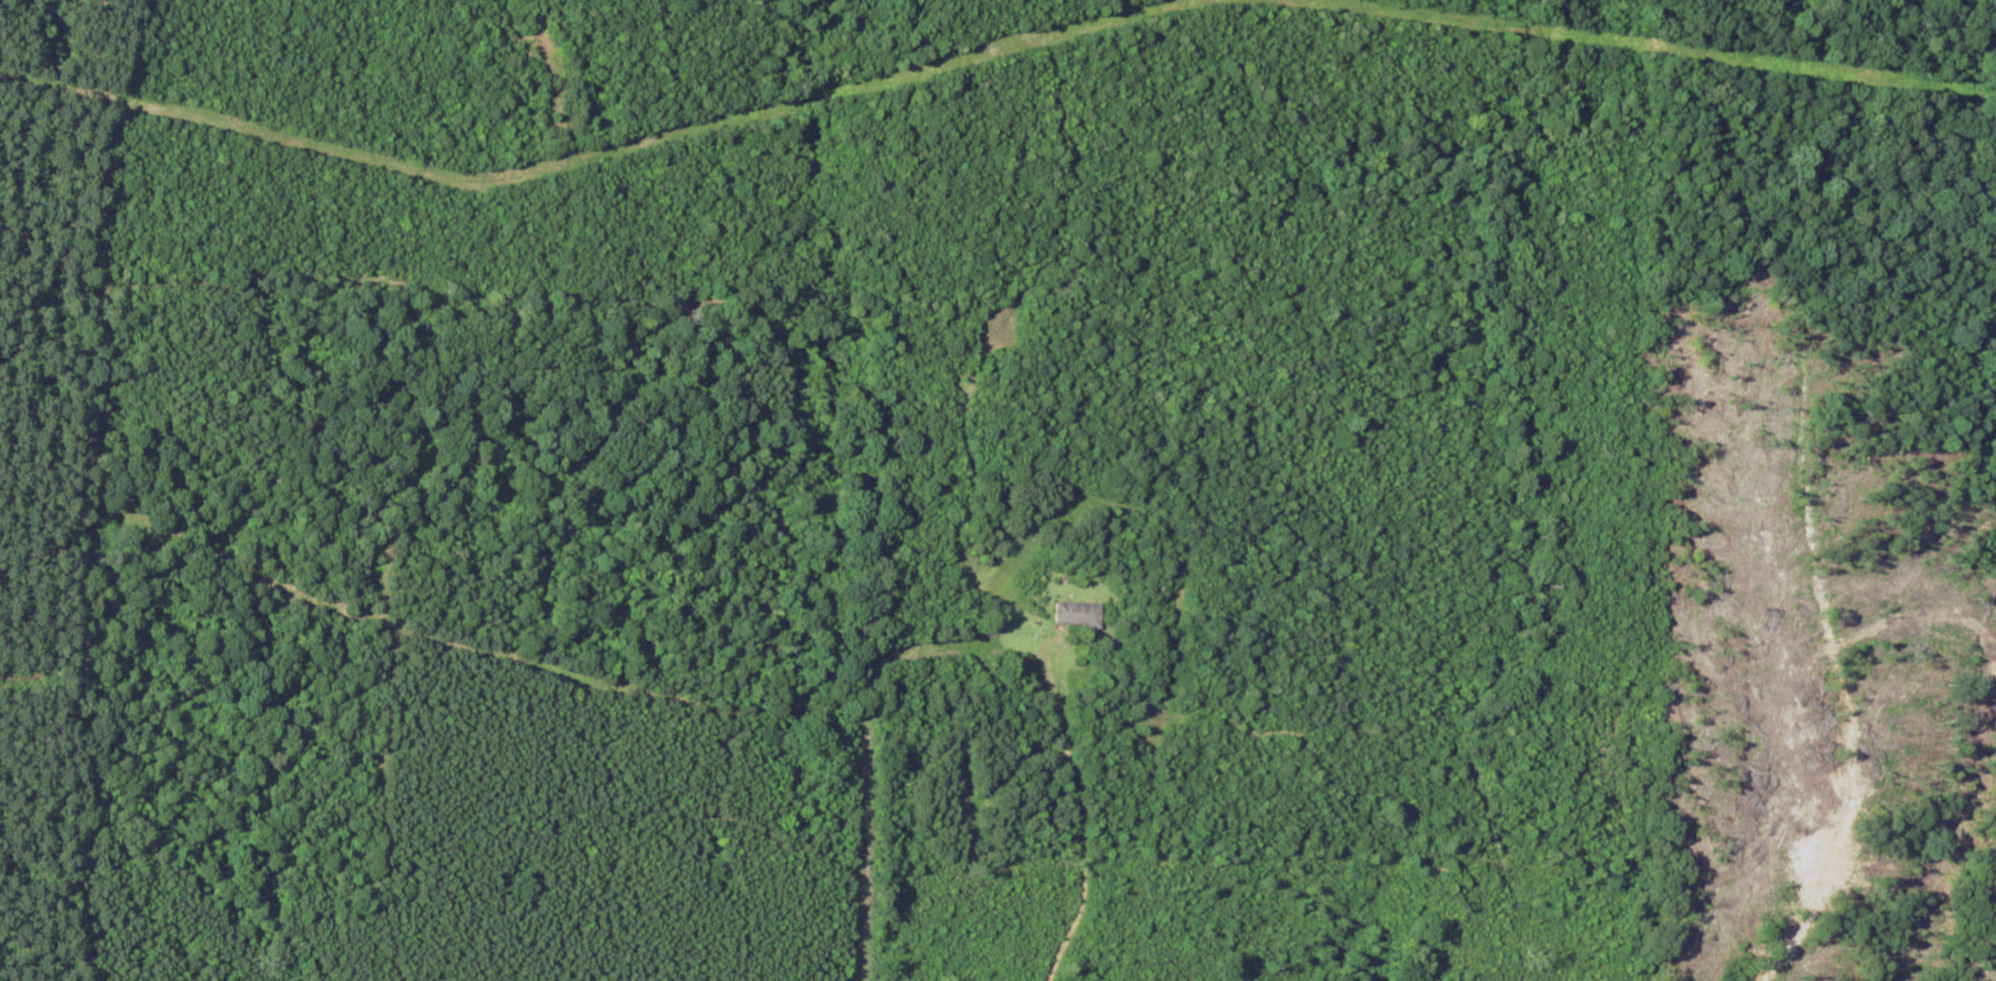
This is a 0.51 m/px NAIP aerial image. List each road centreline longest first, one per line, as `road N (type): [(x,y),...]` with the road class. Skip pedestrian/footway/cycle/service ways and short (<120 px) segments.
road 1 (track): [(1758,980),(1826,886),(1850,828),(1847,718),(1797,452),(1798,344)]

